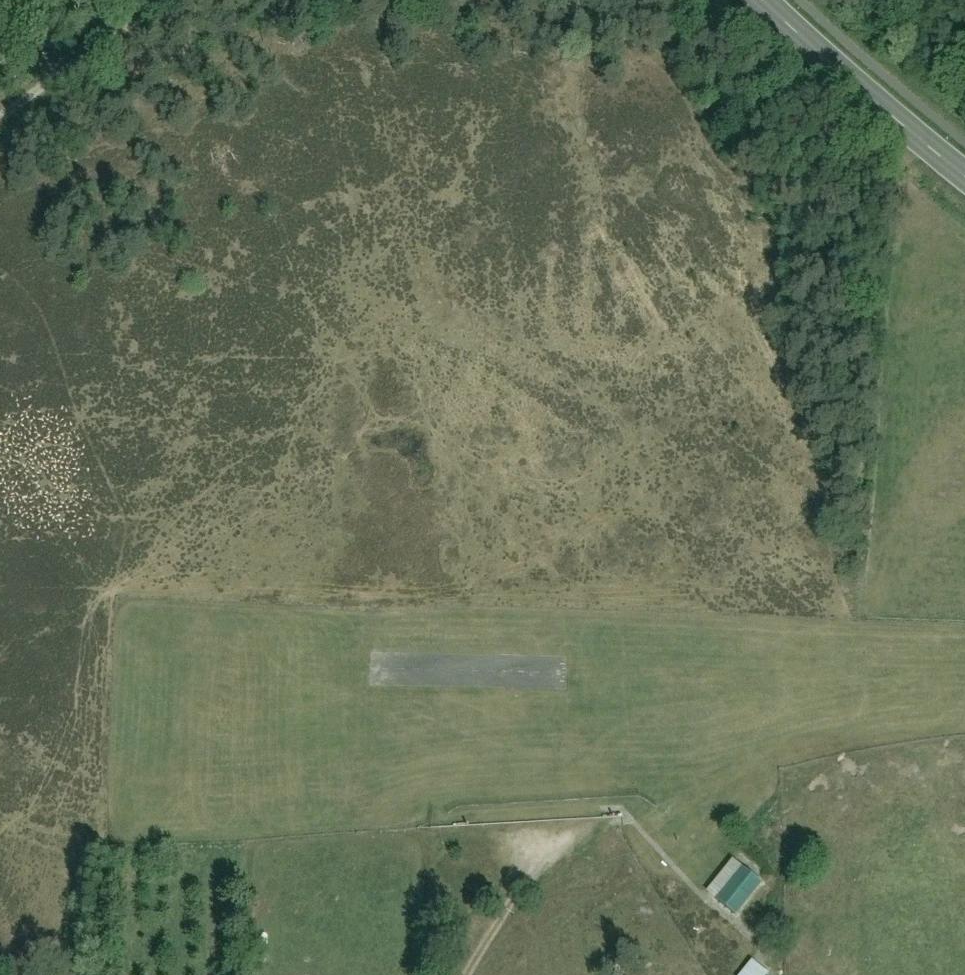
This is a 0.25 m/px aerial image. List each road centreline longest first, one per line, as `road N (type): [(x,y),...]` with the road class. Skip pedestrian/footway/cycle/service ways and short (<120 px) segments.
road 1 (primary): [(964,174),(764,0)]
road 2 (track): [(0,137),(158,0)]

